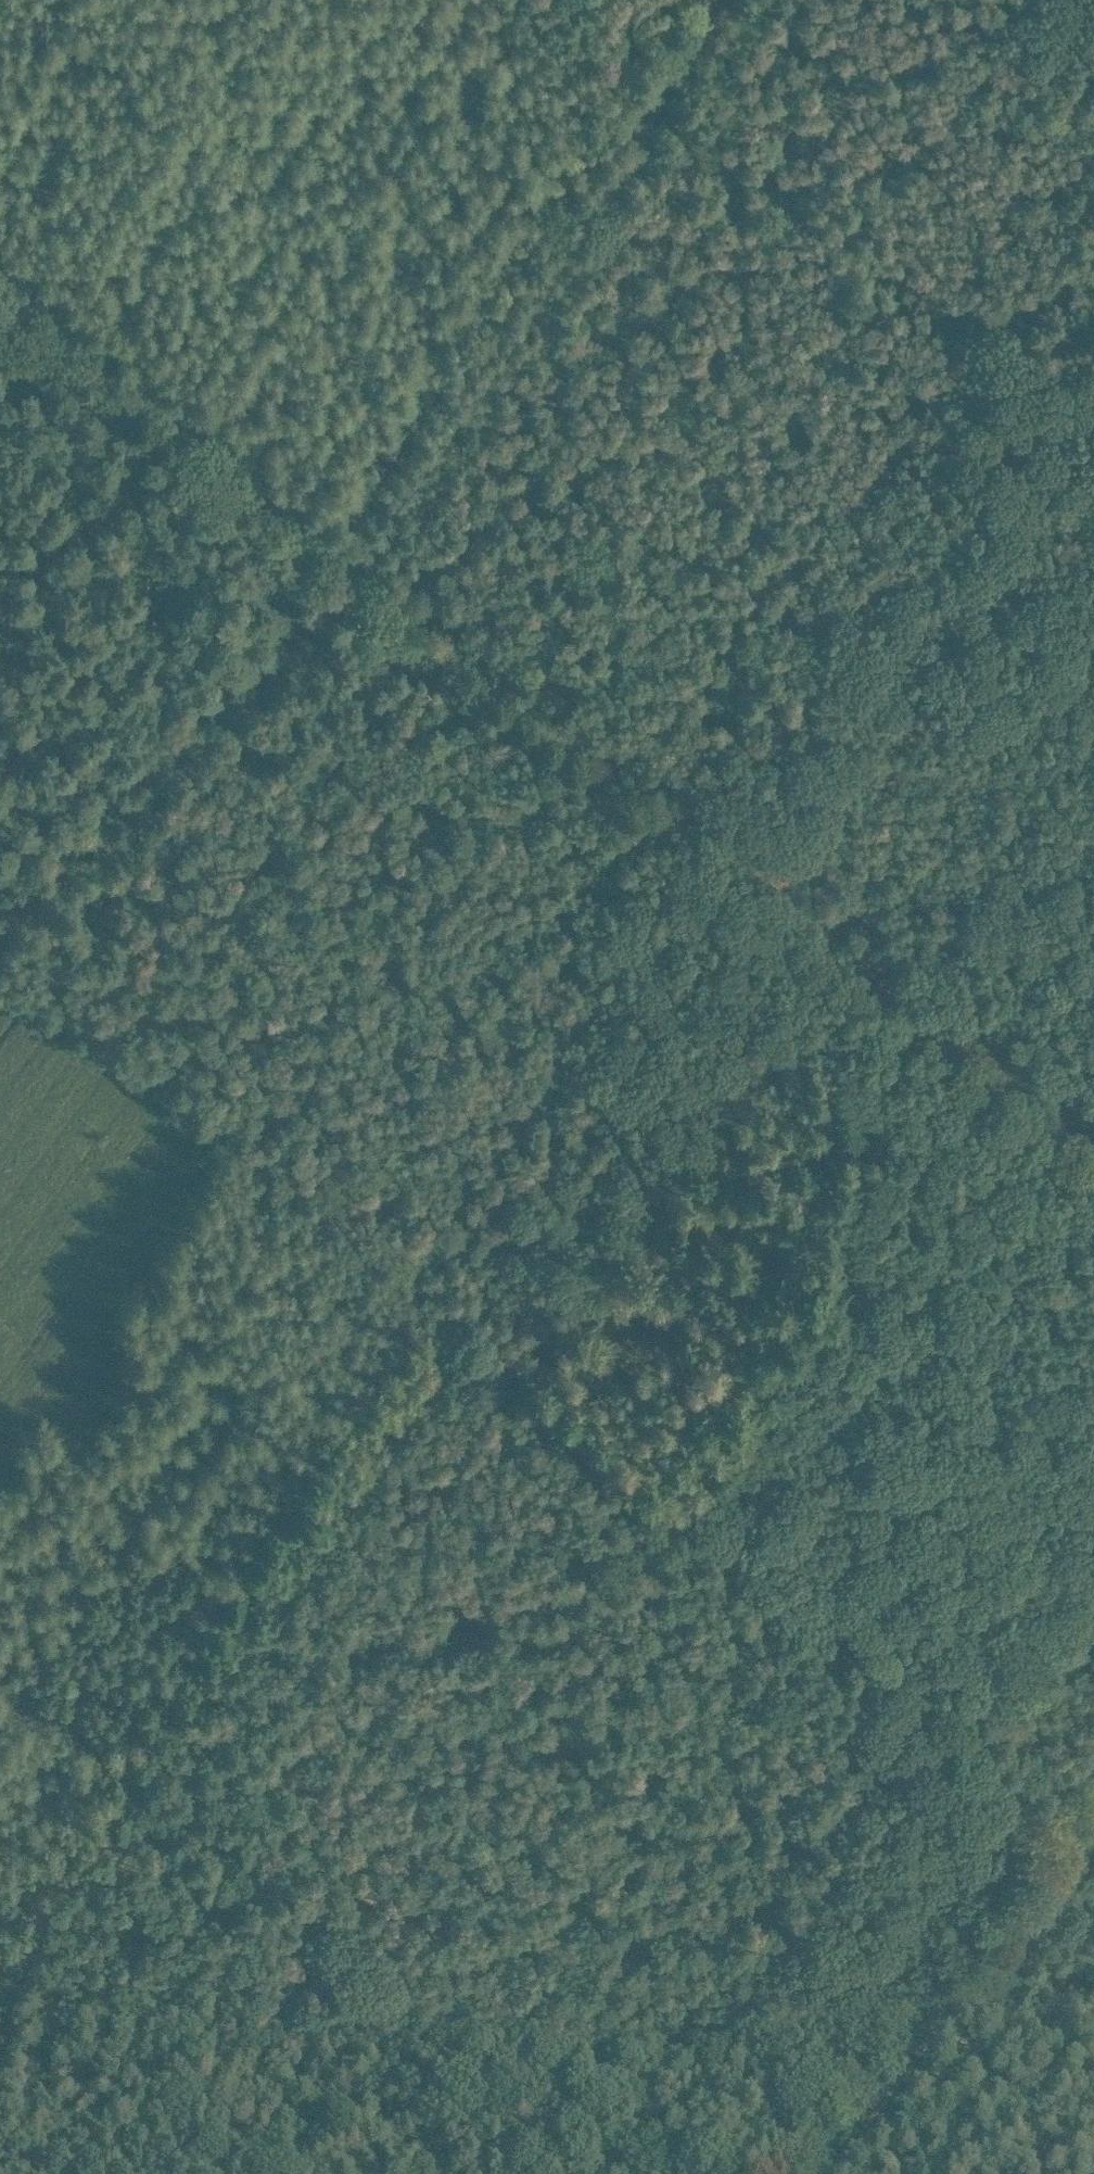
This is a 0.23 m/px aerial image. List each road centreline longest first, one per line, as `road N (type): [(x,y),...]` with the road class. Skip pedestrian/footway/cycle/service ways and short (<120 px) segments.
road 1 (track): [(1093,1783),(876,2074),(812,2173)]

